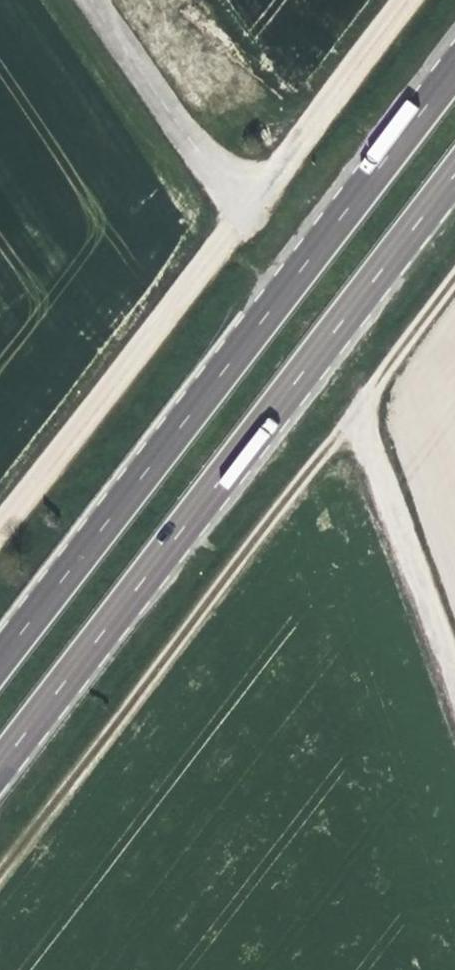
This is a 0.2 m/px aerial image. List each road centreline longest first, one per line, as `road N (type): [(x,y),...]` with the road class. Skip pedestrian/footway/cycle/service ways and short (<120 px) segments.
road 1 (track): [(454,276),(0,867)]
road 2 (trunk): [(454,70),(0,660)]
road 3 (trunk): [(0,762),(454,172)]
road 4 (unclassified): [(0,527),(251,207)]
road 5 (unclassified): [(454,690),(351,413)]
road 6 (unclassified): [(251,207),(204,168),(88,0)]
road 7 (unclassified): [(251,207),(407,0)]

